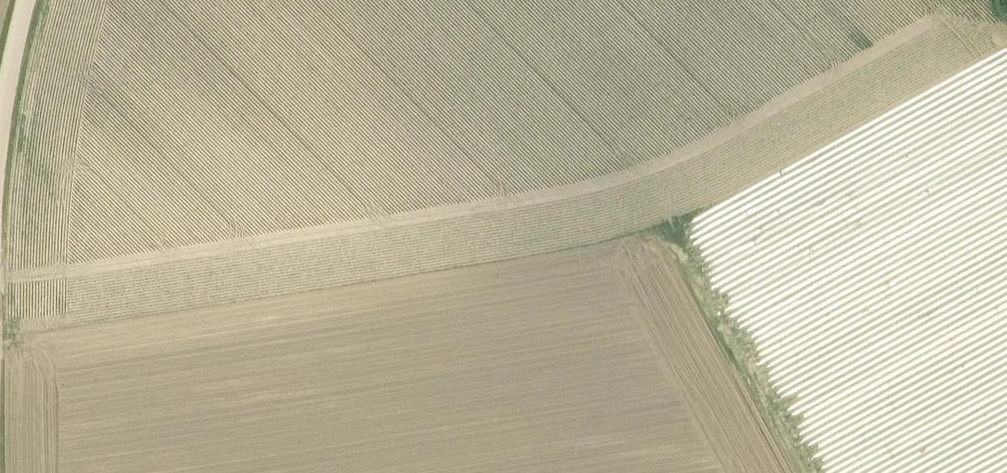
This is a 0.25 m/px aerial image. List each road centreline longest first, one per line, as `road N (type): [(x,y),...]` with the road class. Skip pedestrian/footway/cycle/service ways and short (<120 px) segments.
road 1 (track): [(0,149),(8,60),(25,0)]

